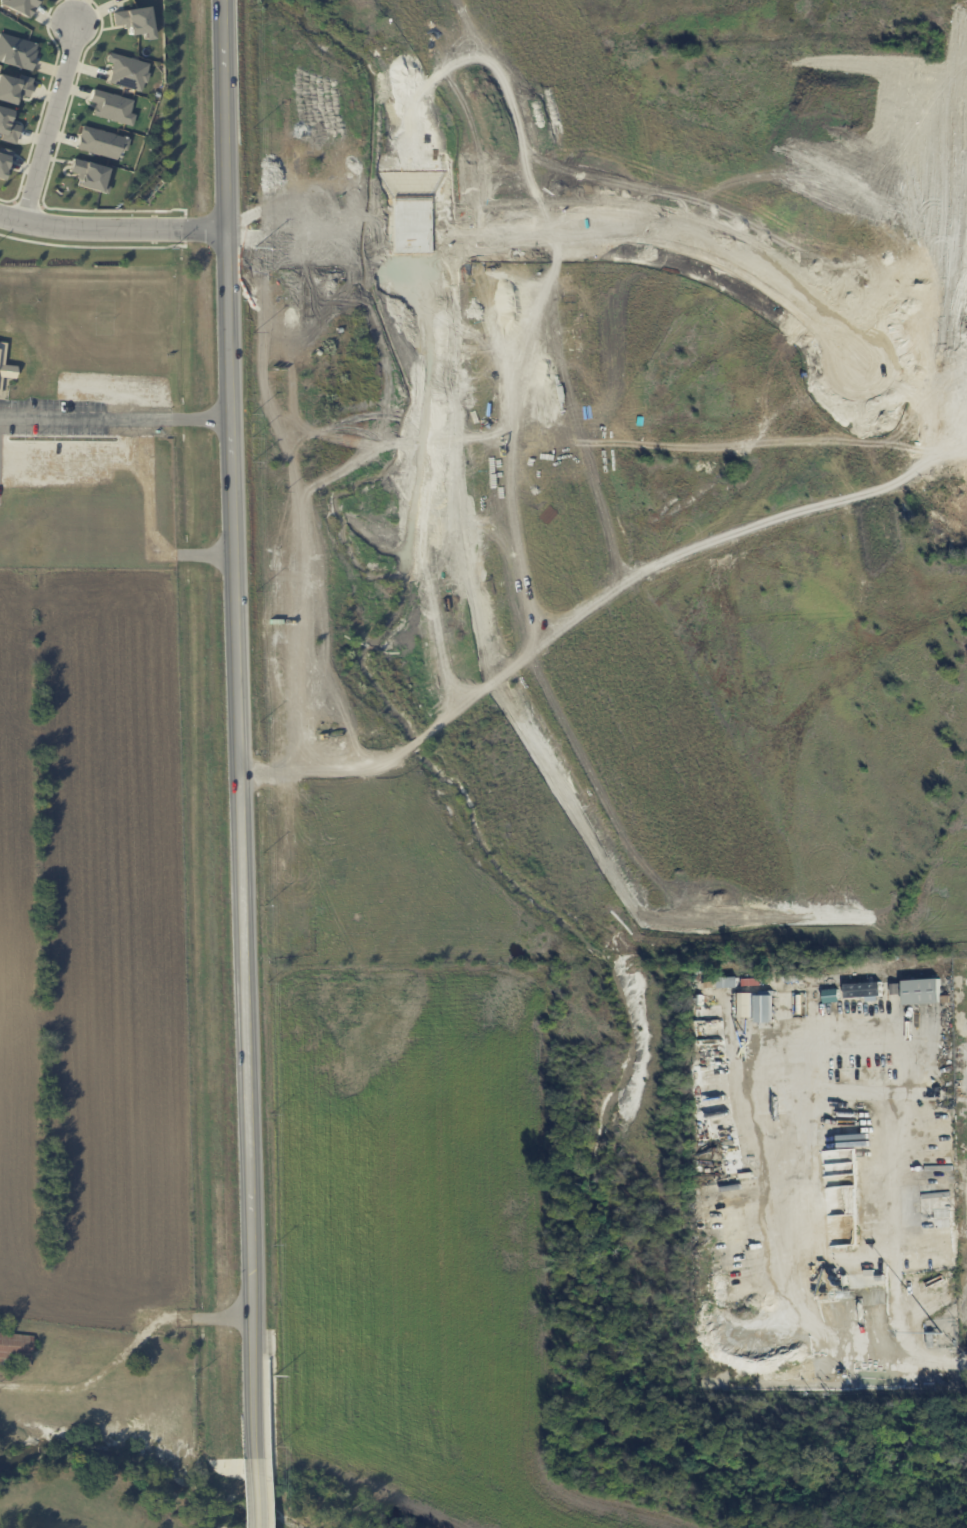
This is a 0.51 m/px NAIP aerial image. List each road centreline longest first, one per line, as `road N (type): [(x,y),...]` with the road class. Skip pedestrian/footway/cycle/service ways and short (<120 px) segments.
road 1 (tertiary): [(254,1456),(225,0)]
road 2 (residential): [(0,215),(75,230),(227,230)]
road 3 (residential): [(76,21),(23,222)]

